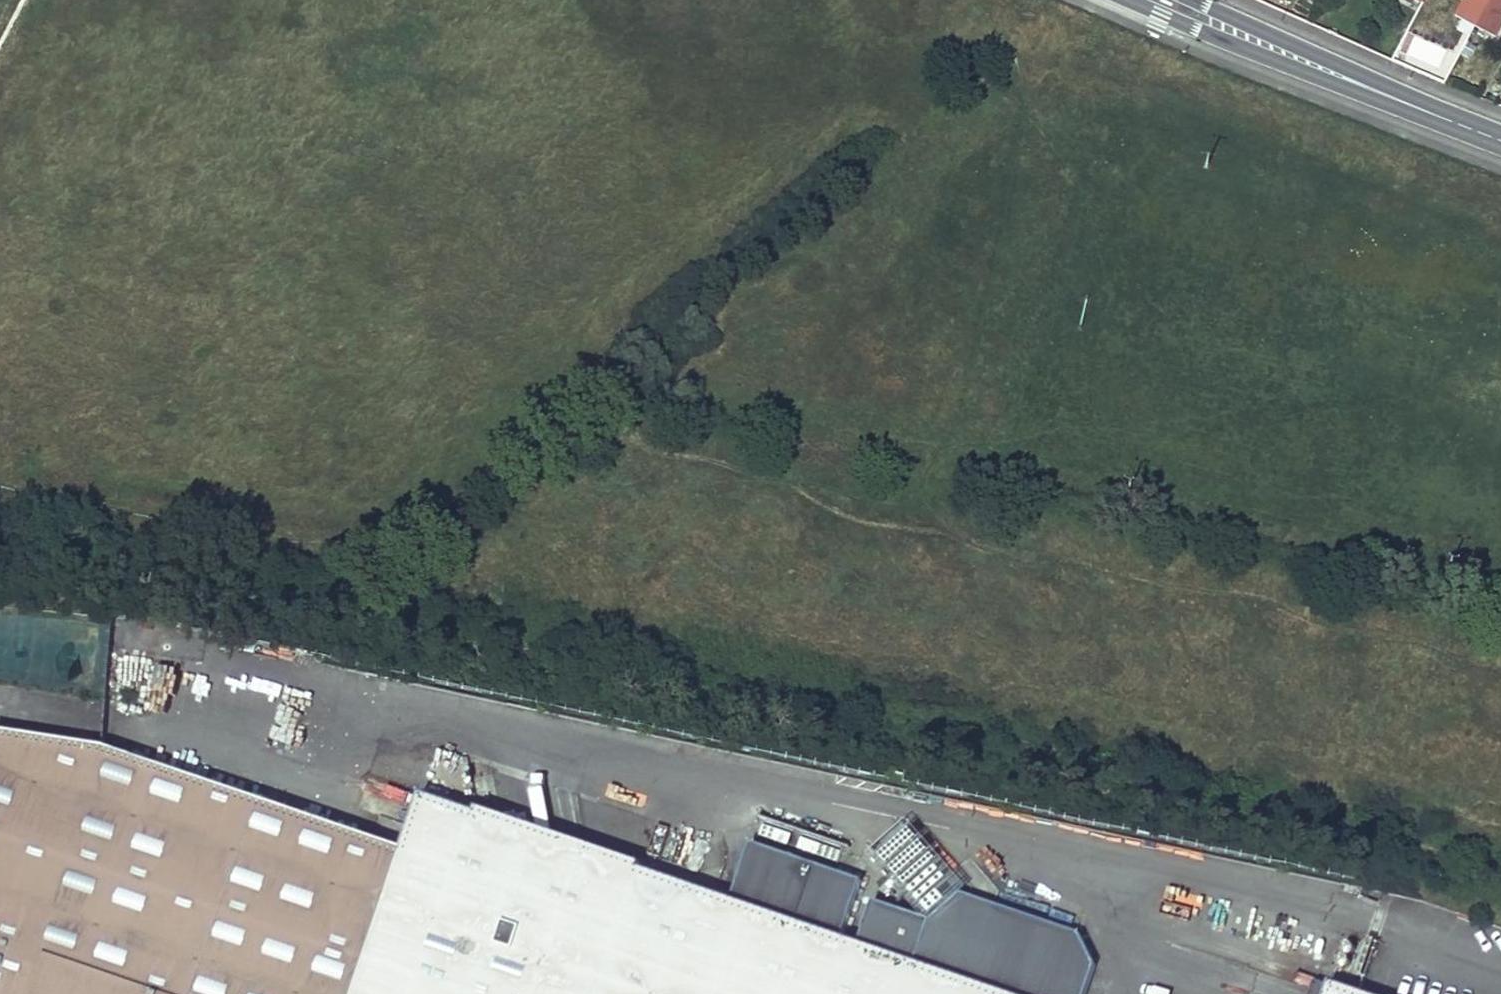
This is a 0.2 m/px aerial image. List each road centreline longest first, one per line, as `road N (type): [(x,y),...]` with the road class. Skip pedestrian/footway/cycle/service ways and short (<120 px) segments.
road 1 (tertiary): [(1164,0),(1500,140)]

